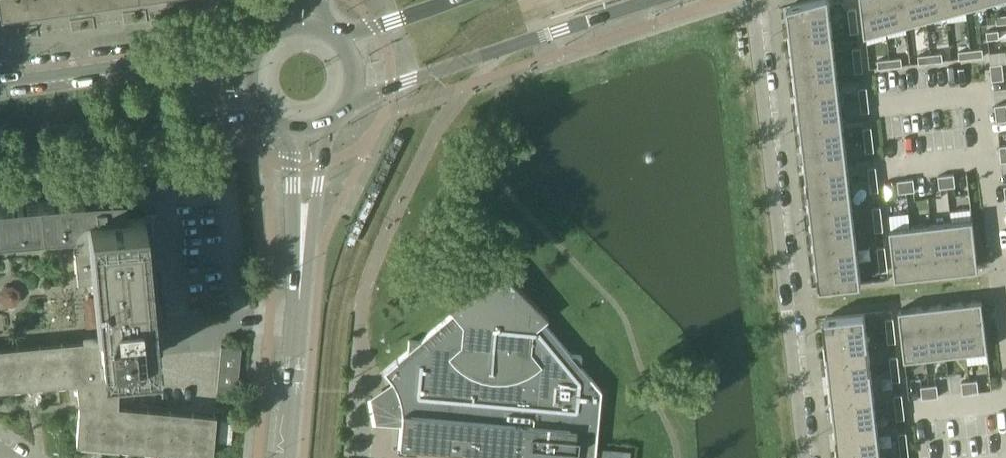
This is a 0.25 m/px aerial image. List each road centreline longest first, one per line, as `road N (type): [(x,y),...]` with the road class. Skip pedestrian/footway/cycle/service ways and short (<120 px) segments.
road 1 (residential): [(803,457),(746,0)]
road 2 (tertiary): [(284,457),(310,131)]
road 3 (secondary): [(352,100),(652,0)]
road 4 (secondary): [(0,141),(262,115)]
road 5 (secondary): [(254,52),(0,83)]
road 6 (secondary): [(454,0),(340,38)]

